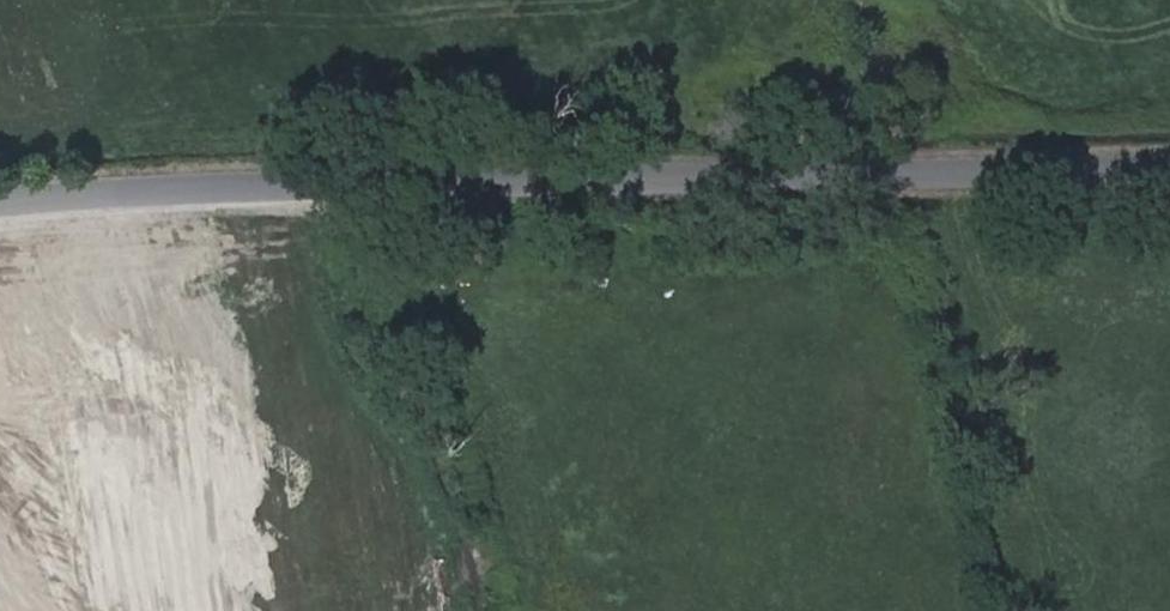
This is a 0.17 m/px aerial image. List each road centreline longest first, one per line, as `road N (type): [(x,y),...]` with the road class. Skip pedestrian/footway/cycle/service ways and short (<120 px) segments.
road 1 (residential): [(1169,165),(387,180),(0,209)]

